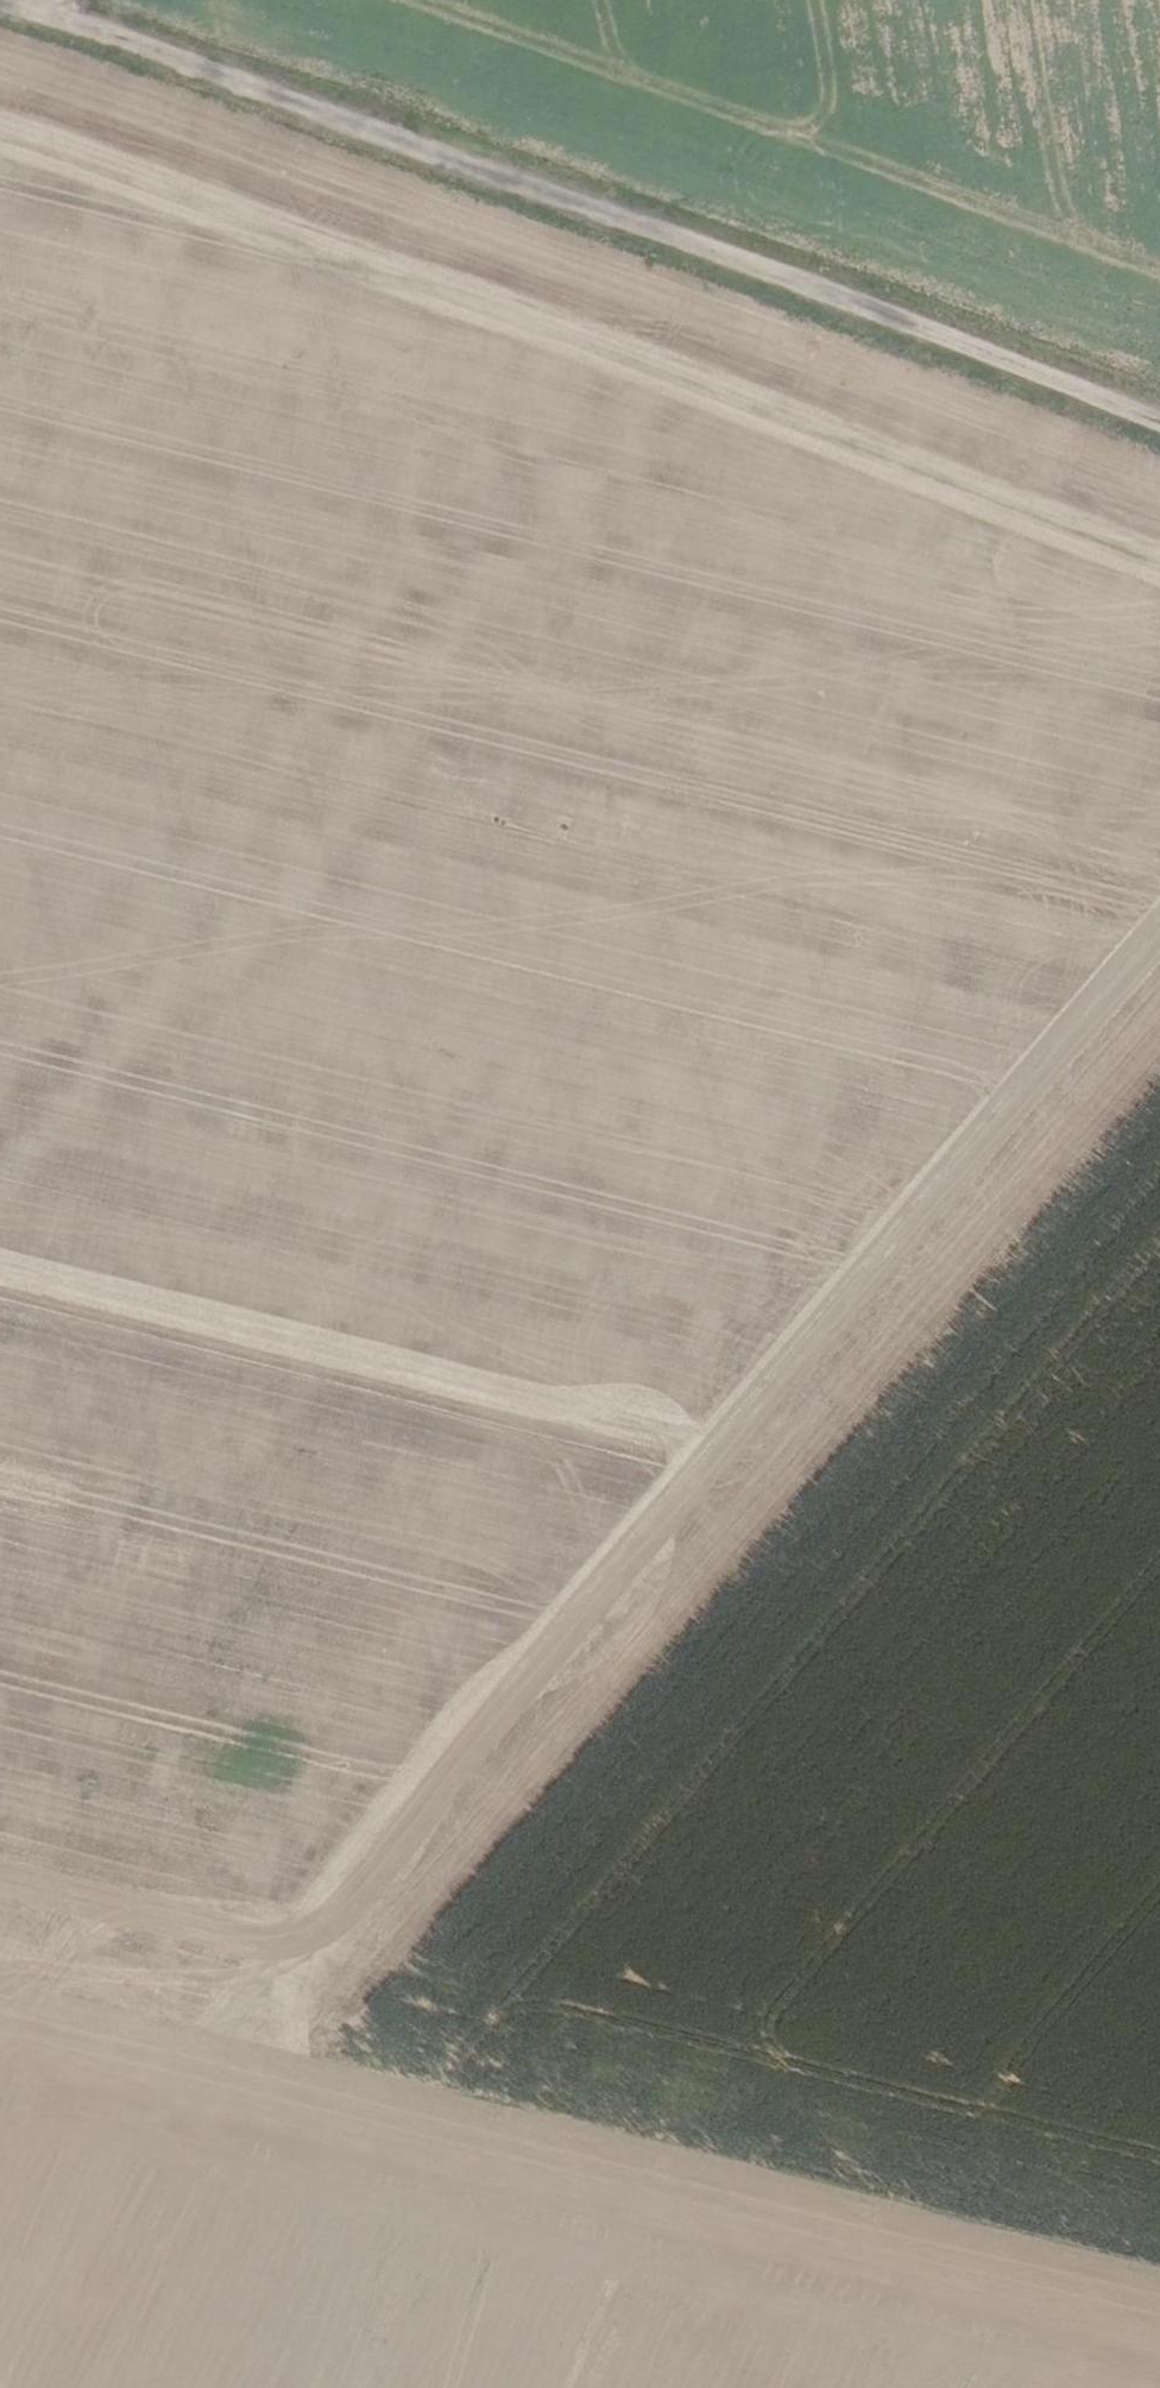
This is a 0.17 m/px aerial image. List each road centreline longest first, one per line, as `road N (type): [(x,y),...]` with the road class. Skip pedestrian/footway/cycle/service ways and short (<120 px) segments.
road 1 (track): [(1159,391),(709,253),(0,19)]

